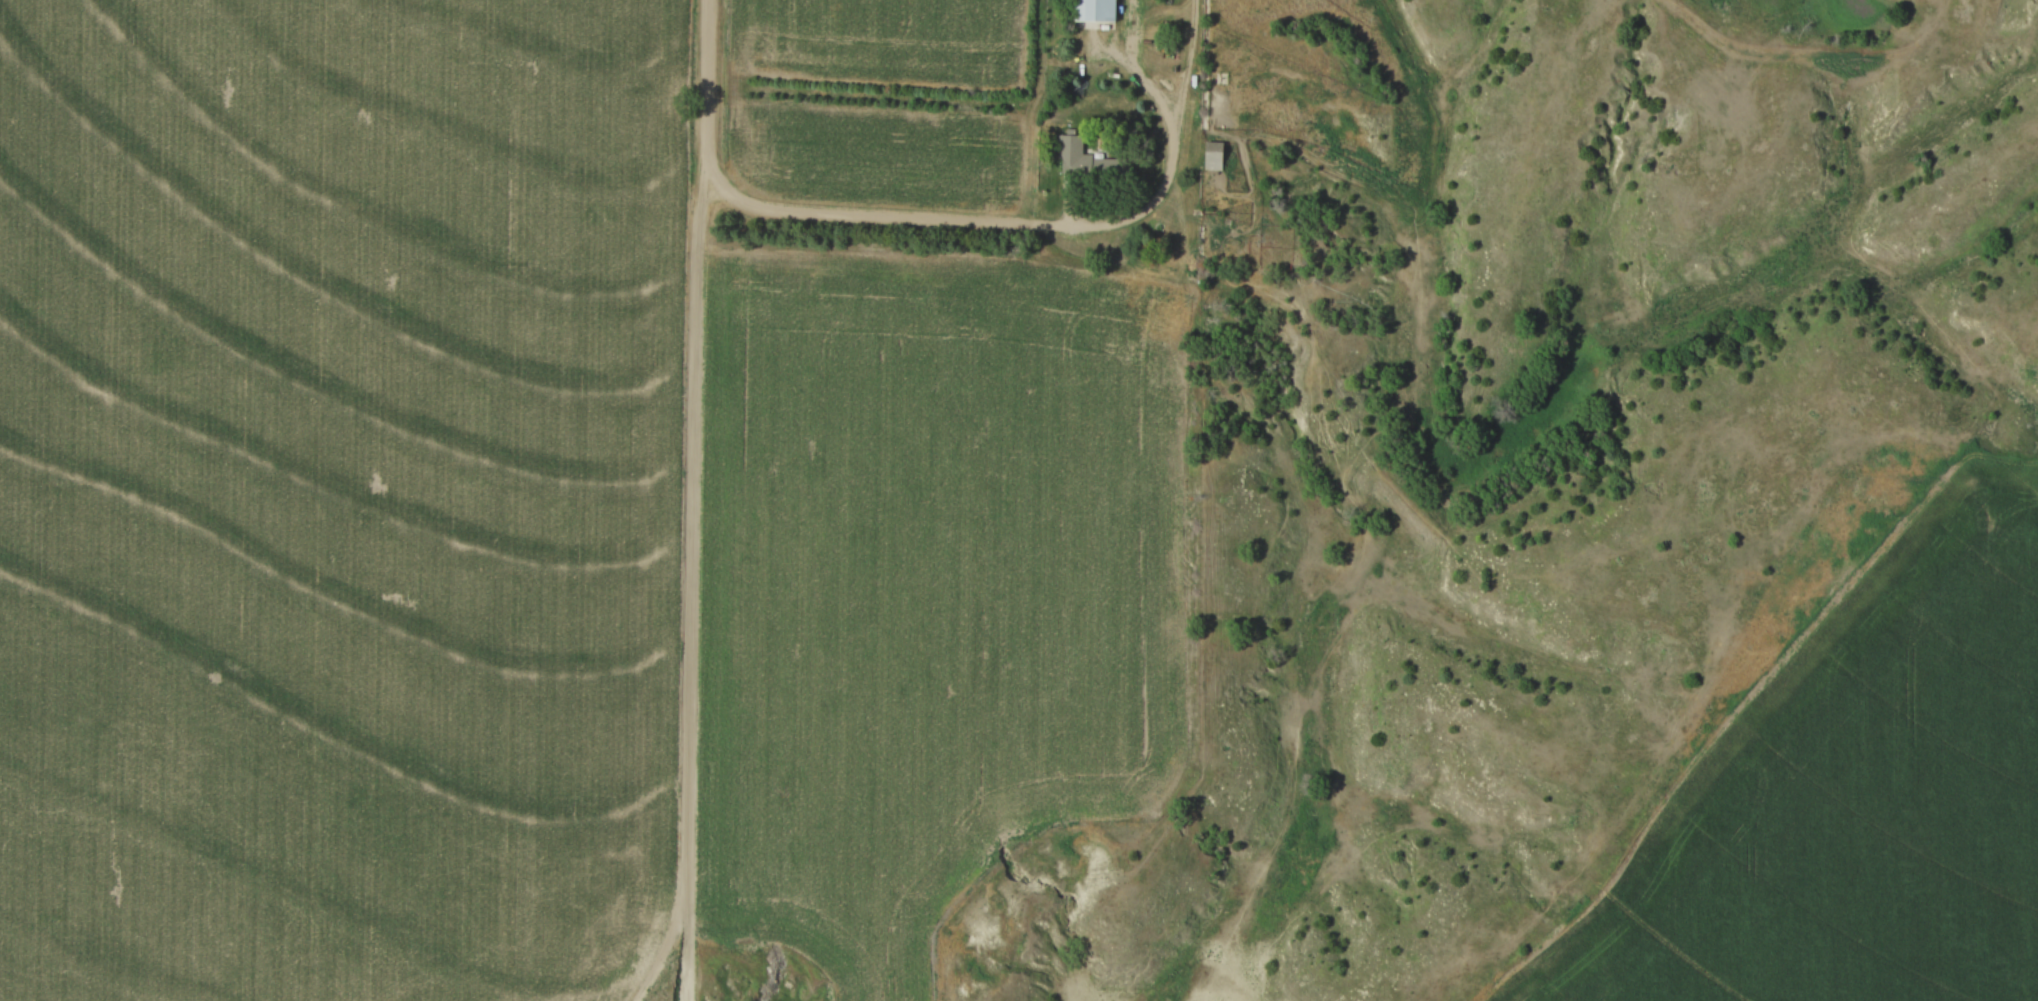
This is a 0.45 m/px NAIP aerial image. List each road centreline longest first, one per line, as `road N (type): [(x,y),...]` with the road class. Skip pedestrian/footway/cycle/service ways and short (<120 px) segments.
road 1 (residential): [(691,1000),(709,0)]

